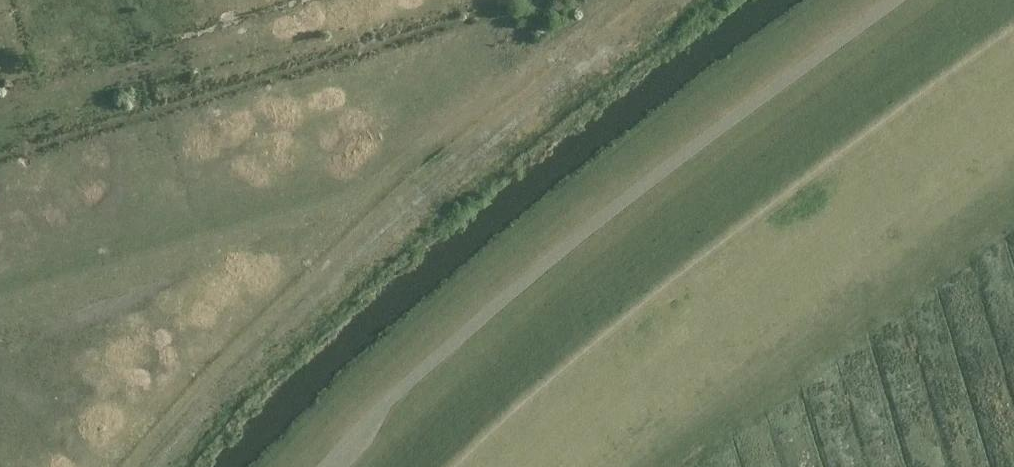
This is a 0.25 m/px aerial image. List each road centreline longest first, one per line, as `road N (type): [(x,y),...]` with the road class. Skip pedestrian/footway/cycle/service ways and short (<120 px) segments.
road 1 (track): [(886,0),(745,93),(473,315),(332,466)]
road 2 (track): [(645,0),(436,139),(108,466)]

